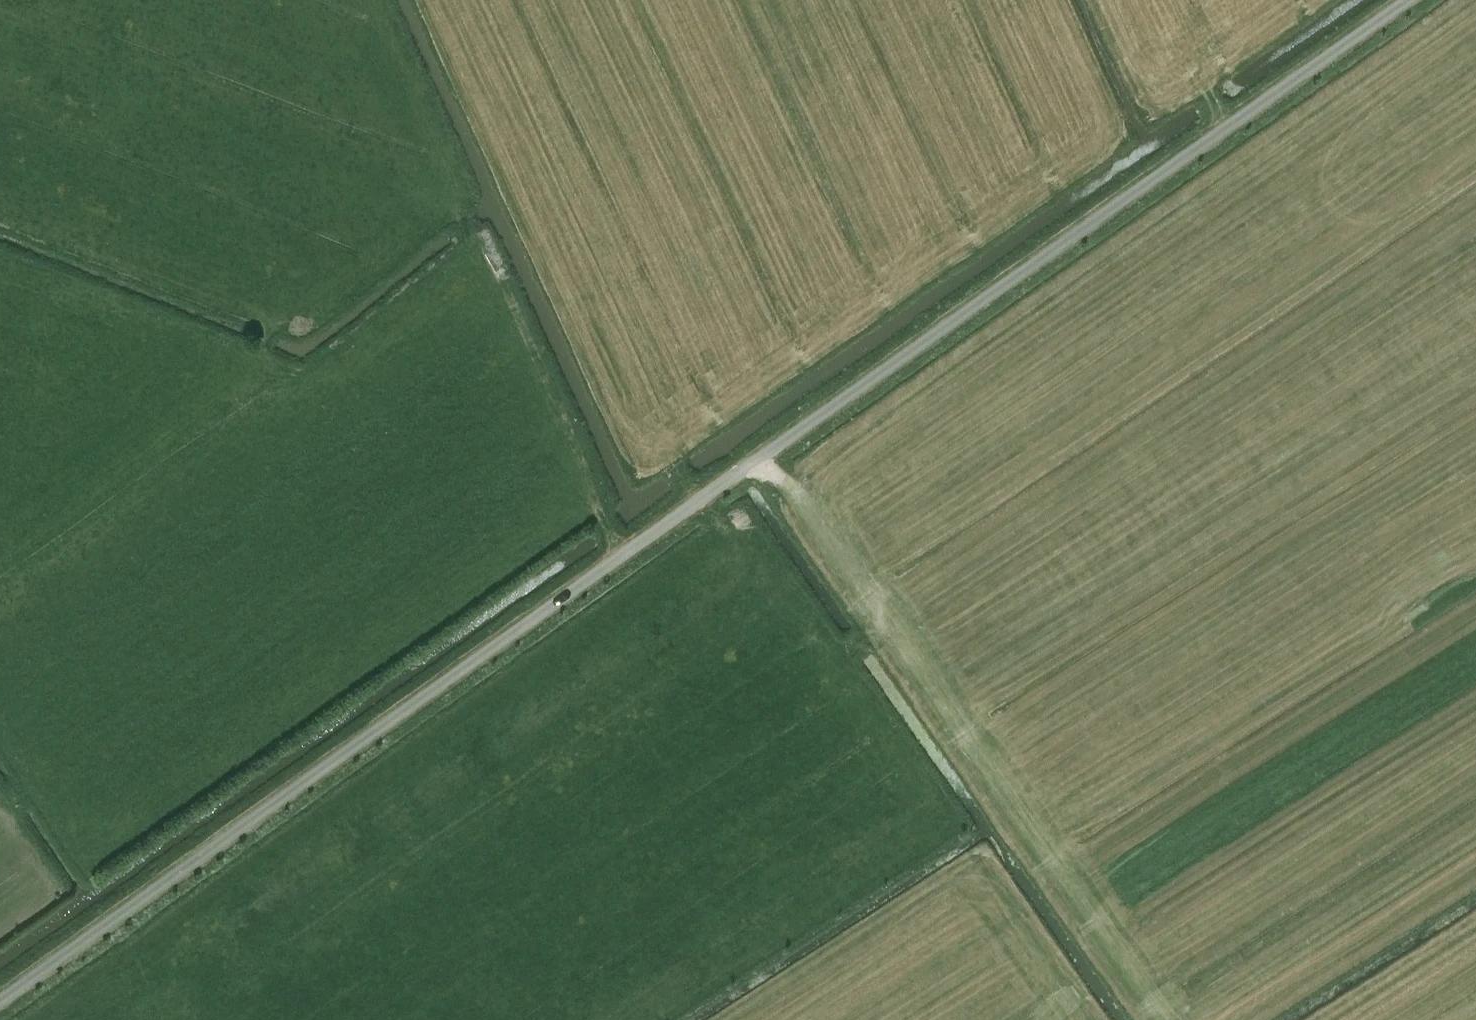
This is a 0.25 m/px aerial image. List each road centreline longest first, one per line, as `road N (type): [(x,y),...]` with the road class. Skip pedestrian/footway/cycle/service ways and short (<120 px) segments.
road 1 (unclassified): [(0,1003),(484,648),(1409,0)]

